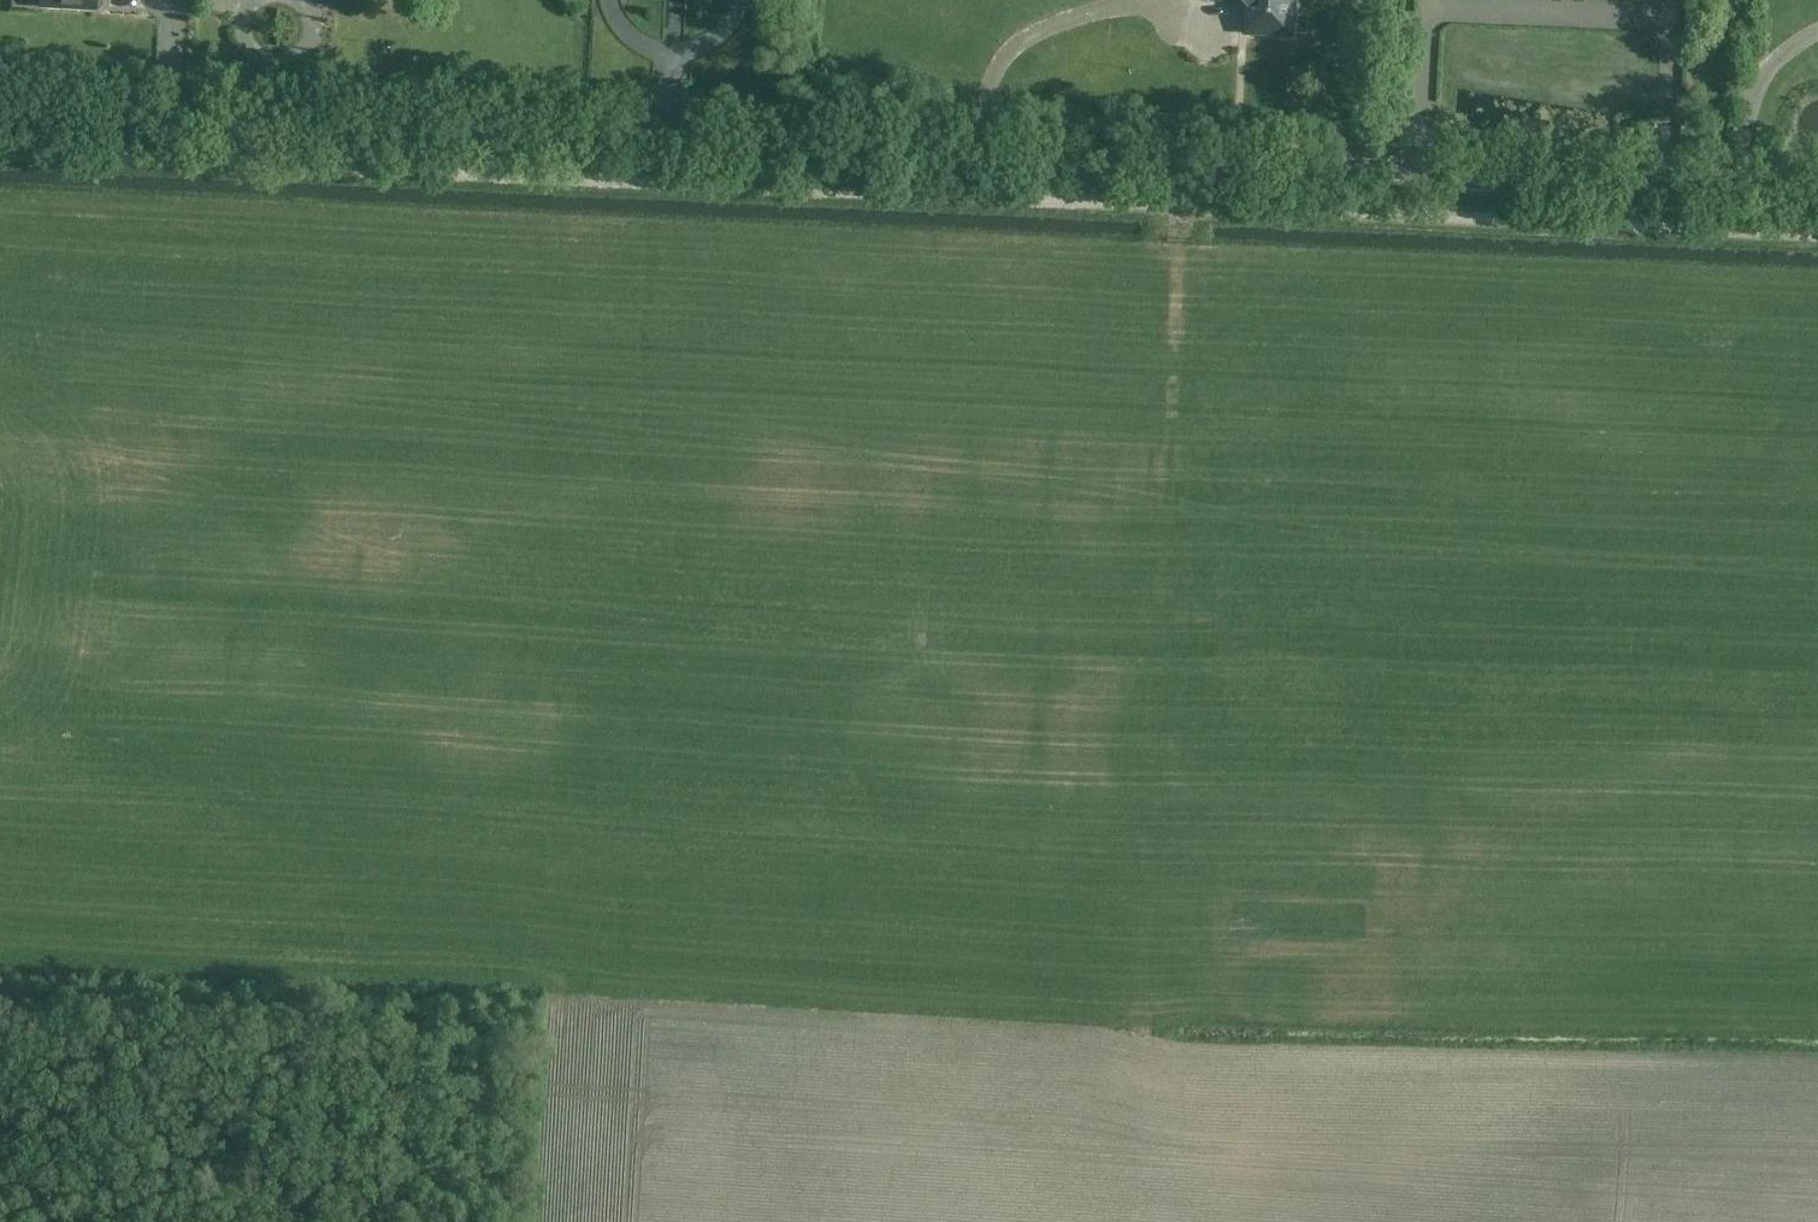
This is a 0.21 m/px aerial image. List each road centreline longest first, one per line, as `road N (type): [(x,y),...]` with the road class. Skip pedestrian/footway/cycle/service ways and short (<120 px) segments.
road 1 (tertiary): [(1817,191),(0,108)]

